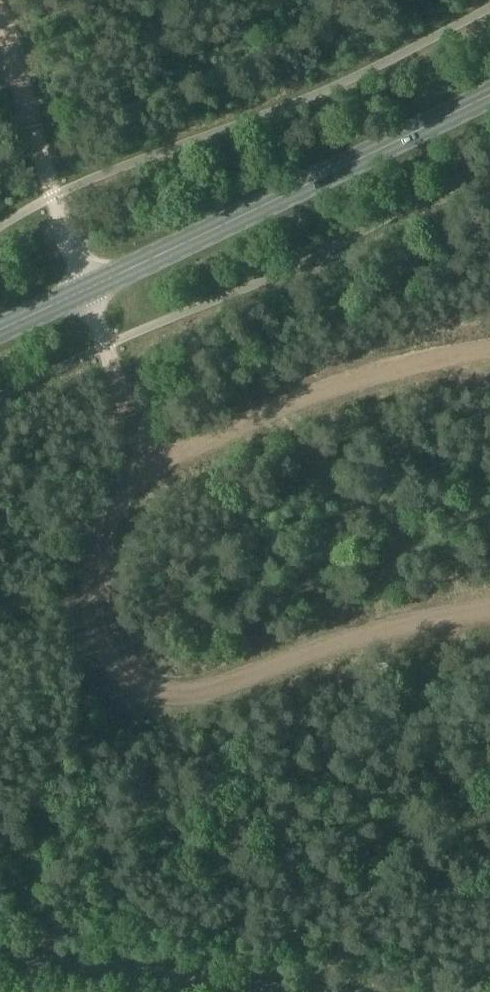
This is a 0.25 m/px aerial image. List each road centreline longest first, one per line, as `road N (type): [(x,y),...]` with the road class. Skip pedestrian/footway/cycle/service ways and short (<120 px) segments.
road 1 (track): [(147,463),(111,514),(93,565),(91,603),(96,639),(118,674),(155,690),(189,693),(391,628),(489,610)]
road 2 (secondary): [(0,329),(489,94)]
road 3 (track): [(489,349),(368,374),(147,463)]
road 4 (track): [(0,34),(106,346)]
road 5 (unclassified): [(0,957),(301,991)]
road 6 (track): [(147,463),(106,346)]

